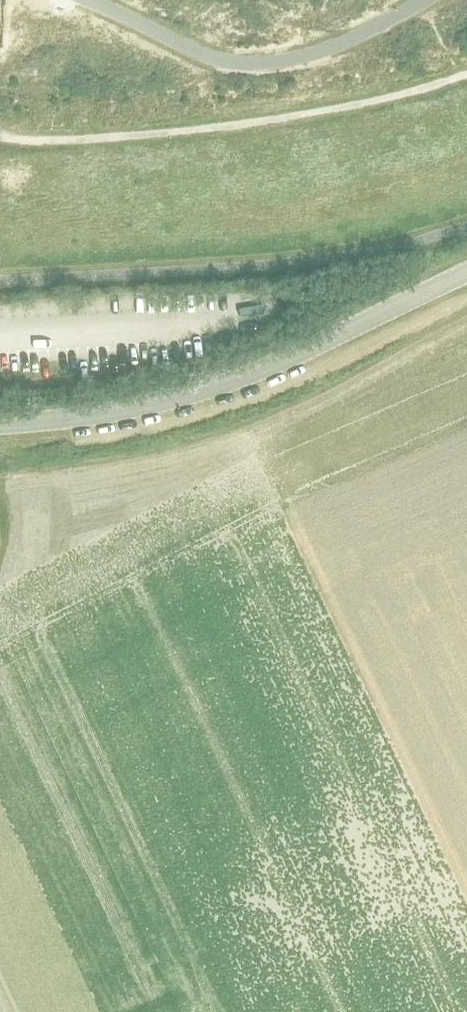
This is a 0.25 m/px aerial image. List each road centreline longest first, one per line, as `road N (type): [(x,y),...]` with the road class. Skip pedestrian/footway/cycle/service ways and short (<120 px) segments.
road 1 (tertiary): [(0,426),(177,399),(322,344),(466,273)]

